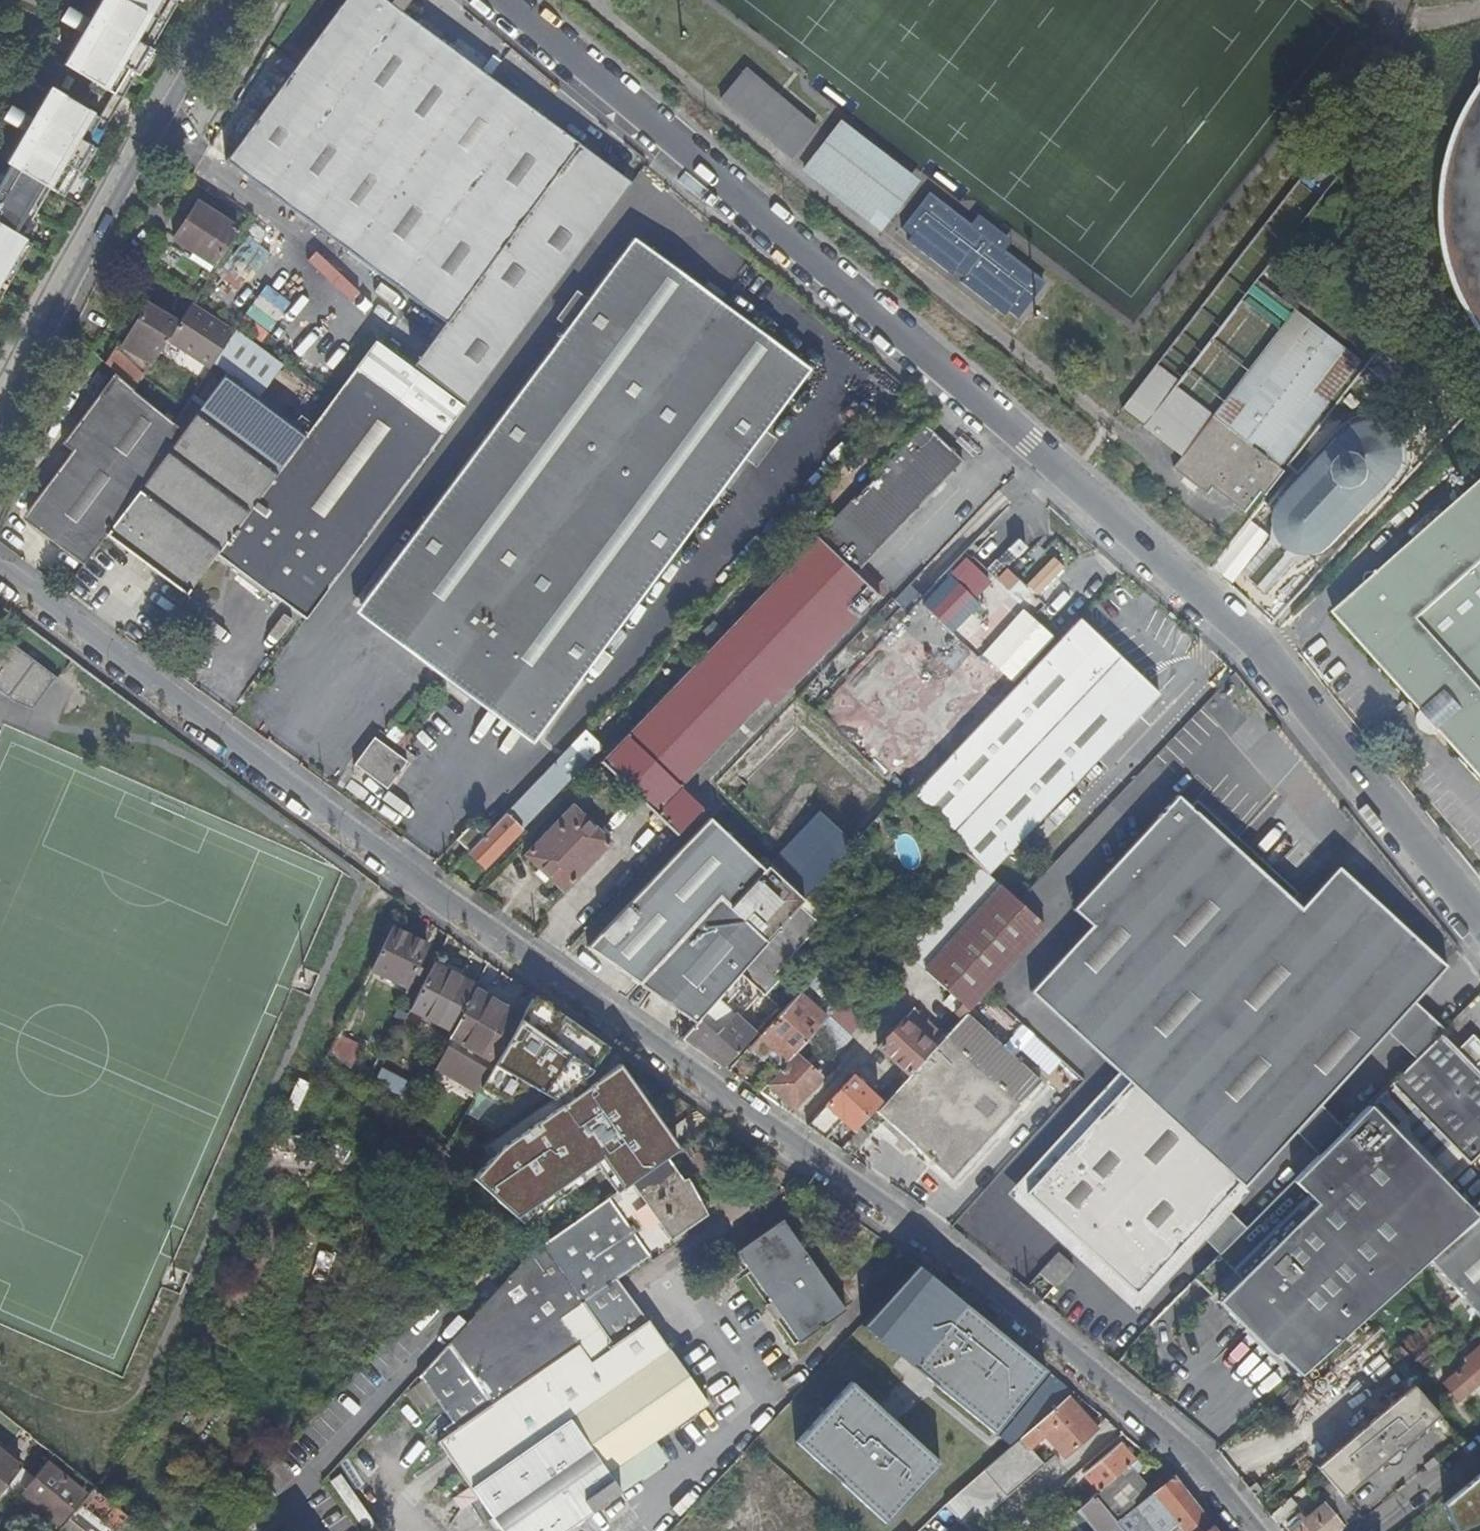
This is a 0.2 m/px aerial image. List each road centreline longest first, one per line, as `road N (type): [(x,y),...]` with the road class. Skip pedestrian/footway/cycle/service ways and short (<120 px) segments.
road 1 (residential): [(0,579),(409,883),(920,1243),(1183,1457),(1244,1530)]
road 2 (unclassified): [(503,0),(1249,647),(1479,926)]
road 3 (residential): [(232,0),(88,252),(0,431)]

